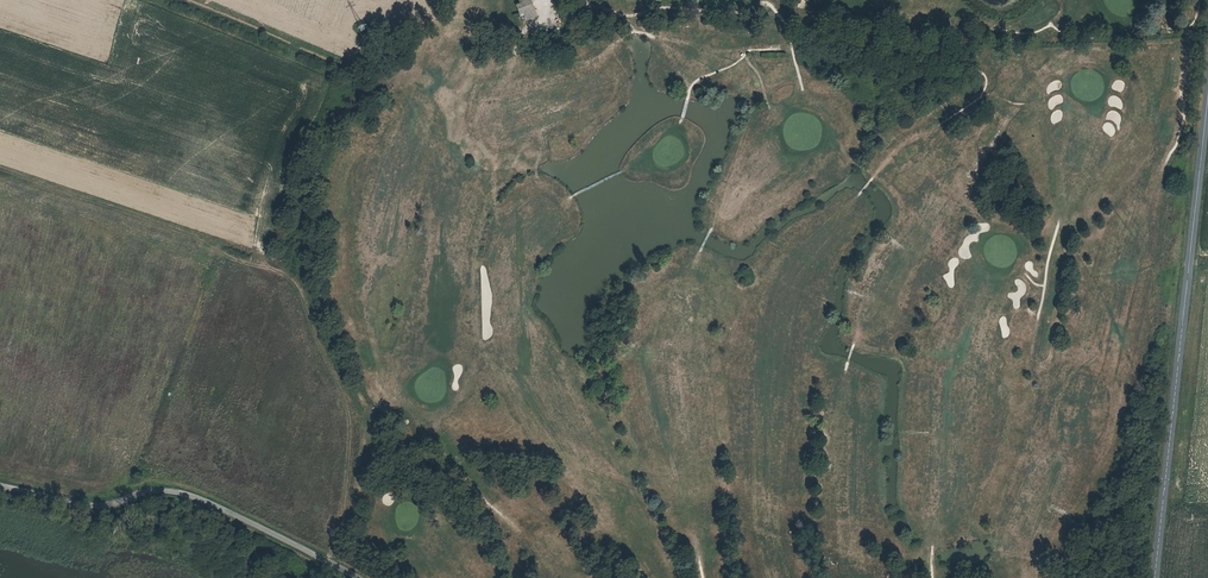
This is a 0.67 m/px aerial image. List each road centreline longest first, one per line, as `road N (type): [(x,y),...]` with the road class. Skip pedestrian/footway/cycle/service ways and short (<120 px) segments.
road 1 (tertiary): [(1154,577),(1207,72)]
road 2 (unclassified): [(357,577),(177,493),(147,491),(103,505),(0,484)]

